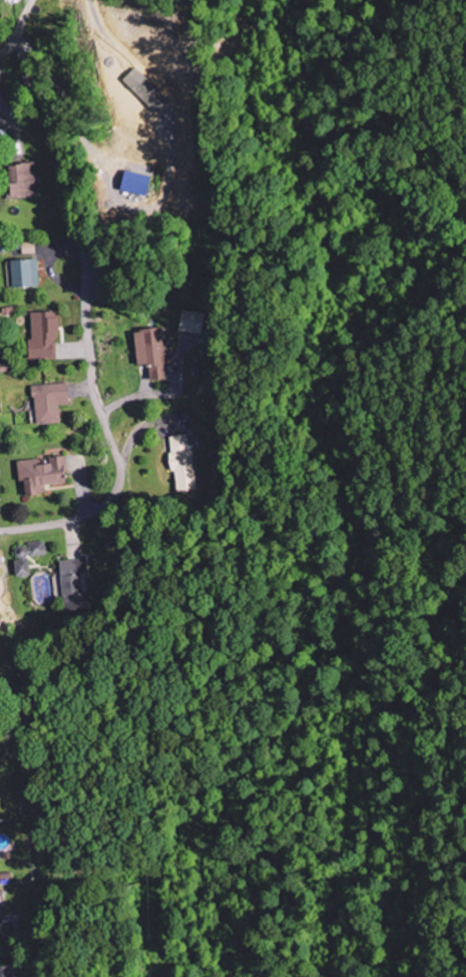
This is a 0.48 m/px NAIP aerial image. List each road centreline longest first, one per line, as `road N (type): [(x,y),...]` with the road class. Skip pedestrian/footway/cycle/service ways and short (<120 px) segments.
road 1 (residential): [(0,531),(81,516),(117,488),(121,471),(91,389),(85,307)]

